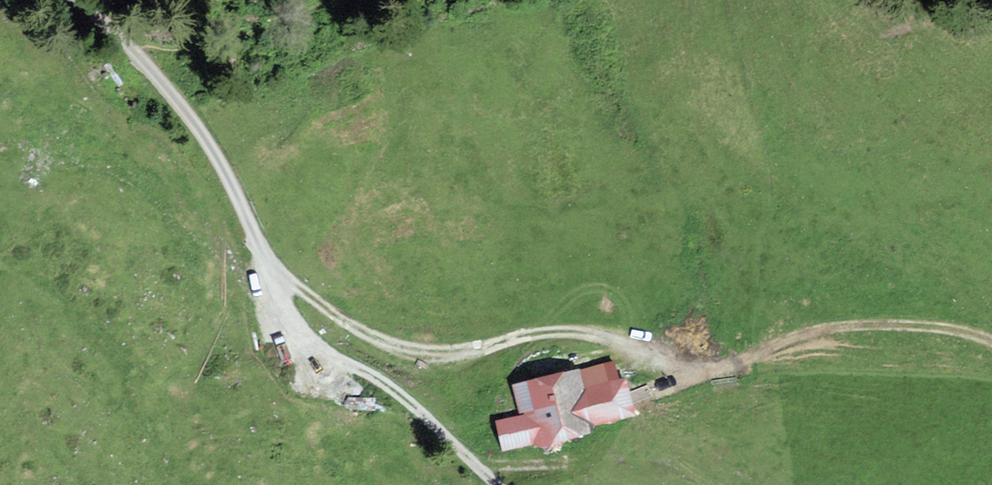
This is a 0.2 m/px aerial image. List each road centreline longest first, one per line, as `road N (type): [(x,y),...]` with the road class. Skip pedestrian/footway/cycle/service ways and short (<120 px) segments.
road 1 (unclassified): [(78,0),(133,50),(204,136),(270,259),(351,325),(428,351),(568,332),(660,356)]
road 2 (track): [(991,341),(935,327),(863,325),(796,335),(721,368),(694,369),(660,356)]
road 3 (track): [(277,267),(288,316),(310,343),(385,383),(501,484)]

